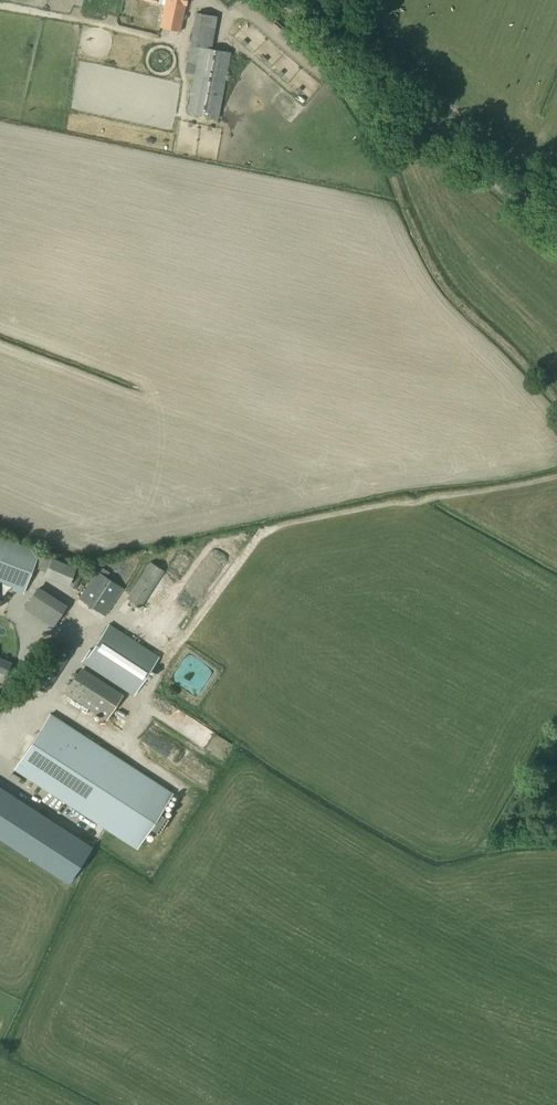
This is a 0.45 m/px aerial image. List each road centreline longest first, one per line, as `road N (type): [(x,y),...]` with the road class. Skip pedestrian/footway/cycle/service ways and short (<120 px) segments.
road 1 (unclassified): [(556,224),(289,0)]

